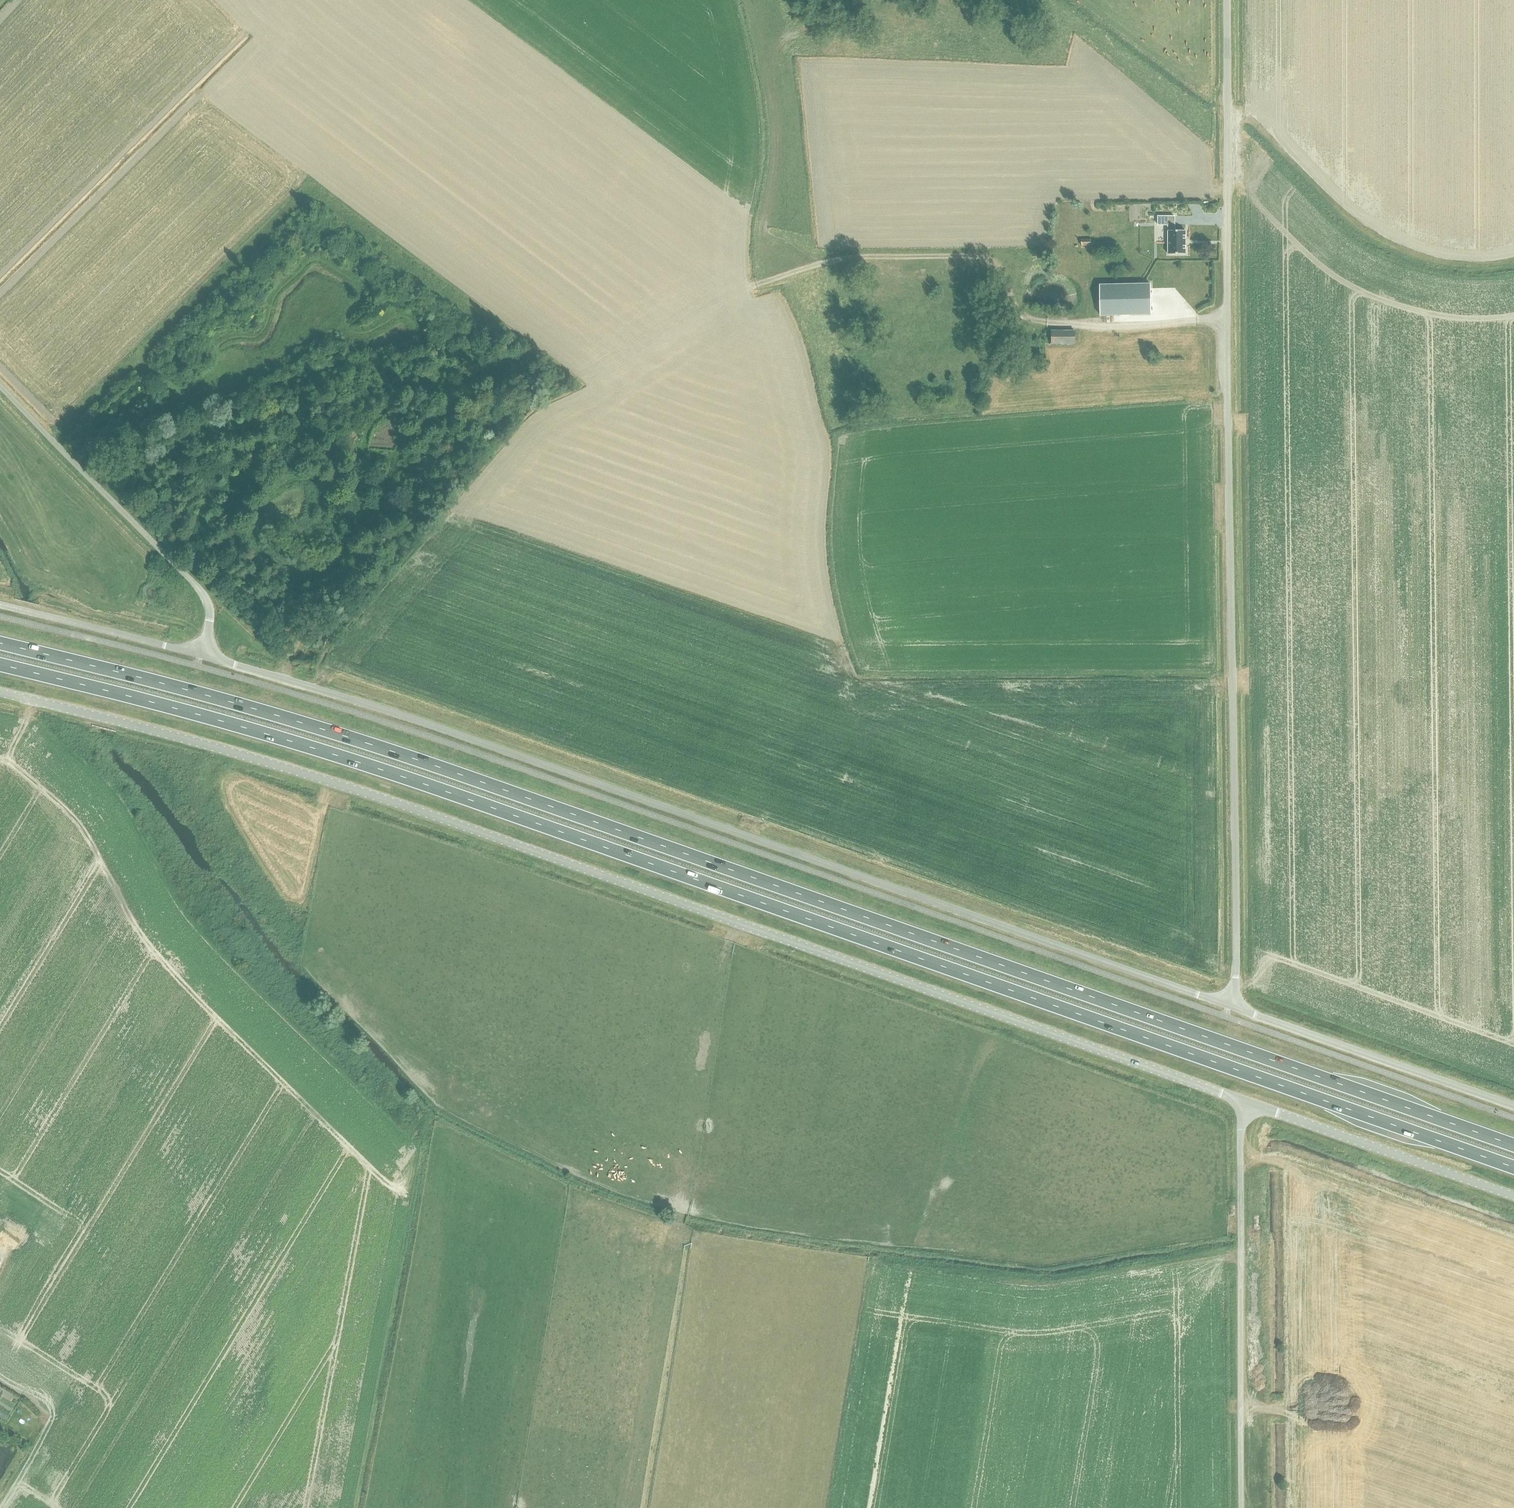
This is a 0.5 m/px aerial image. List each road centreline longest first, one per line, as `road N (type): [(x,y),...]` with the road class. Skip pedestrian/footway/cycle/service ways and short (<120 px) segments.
road 1 (trunk): [(1513,1145),(463,770),(268,709),(0,643)]
road 2 (trunk): [(0,669),(341,756),(1513,1167)]
road 3 (unclassified): [(0,696),(183,740),(442,824),(1248,1102)]
road 4 (unclassified): [(1230,1005),(447,730),(201,654)]
road 5 (unclassified): [(1230,1005),(1227,0)]
road 6 (unclassified): [(1243,1507),(1241,1126),(1248,1102)]
road 7 (unclassified): [(0,385),(206,597),(201,654)]
road 8 (unclassified): [(1513,1105),(1230,1005)]
road 9 (unclassified): [(1248,1102),(1513,1196)]
road 10 (unclassified): [(201,654),(0,603)]

